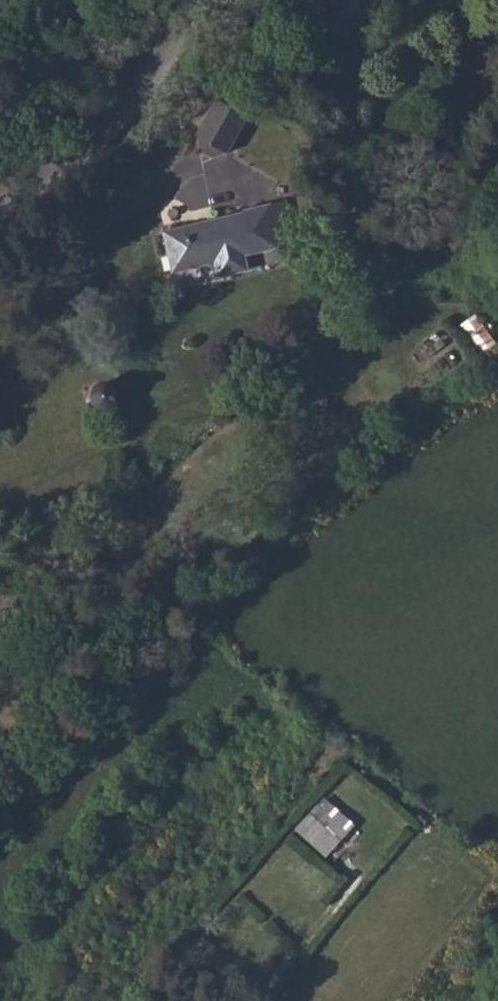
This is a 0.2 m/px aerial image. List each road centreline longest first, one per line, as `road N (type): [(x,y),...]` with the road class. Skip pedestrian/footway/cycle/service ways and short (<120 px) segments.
road 1 (unclassified): [(0,205),(99,136),(169,56),(189,0)]

